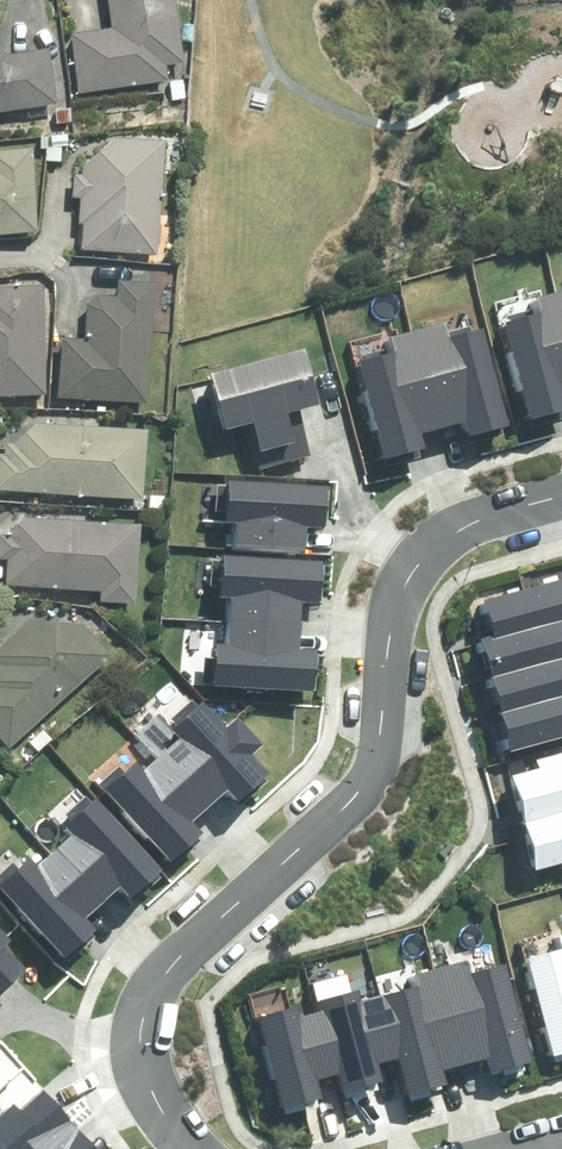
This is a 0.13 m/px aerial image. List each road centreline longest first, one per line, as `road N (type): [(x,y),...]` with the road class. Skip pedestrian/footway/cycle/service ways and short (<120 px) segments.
road 1 (residential): [(561,496),(424,540),(404,569),(374,773),(362,795),(140,1008),(132,1052),(143,1090),(198,1148)]

